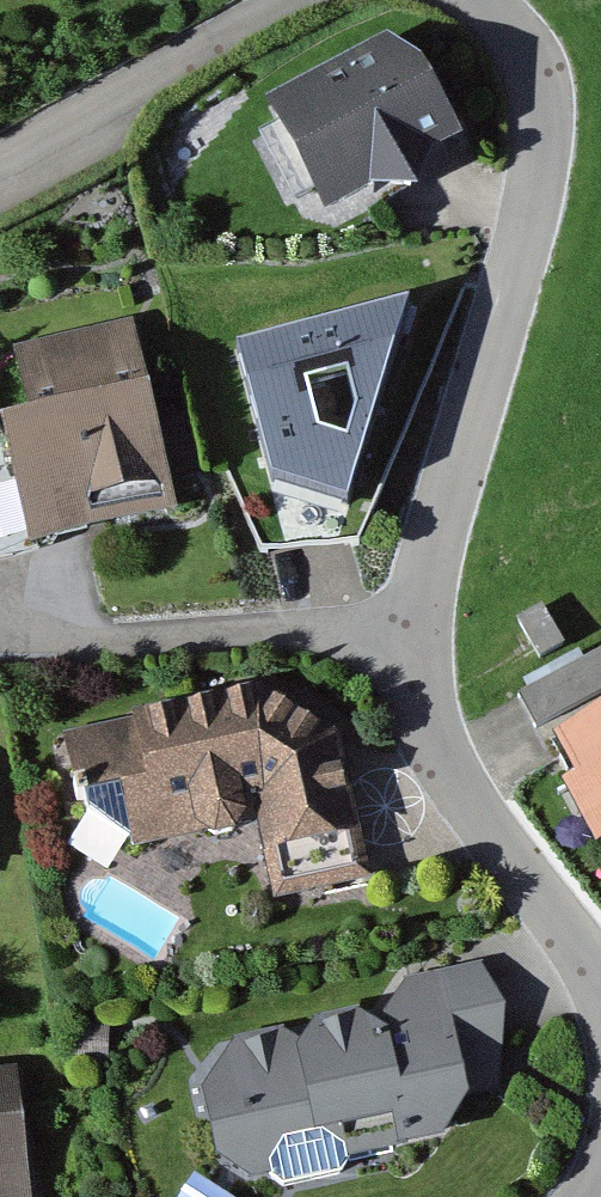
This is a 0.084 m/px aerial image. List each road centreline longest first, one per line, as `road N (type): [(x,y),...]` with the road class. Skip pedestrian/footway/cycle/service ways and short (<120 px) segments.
road 1 (residential): [(600,978),(439,751),(407,640),(494,349),(536,192),(545,118),(532,56),(485,0)]
road 2 (residential): [(291,0),(0,158)]

